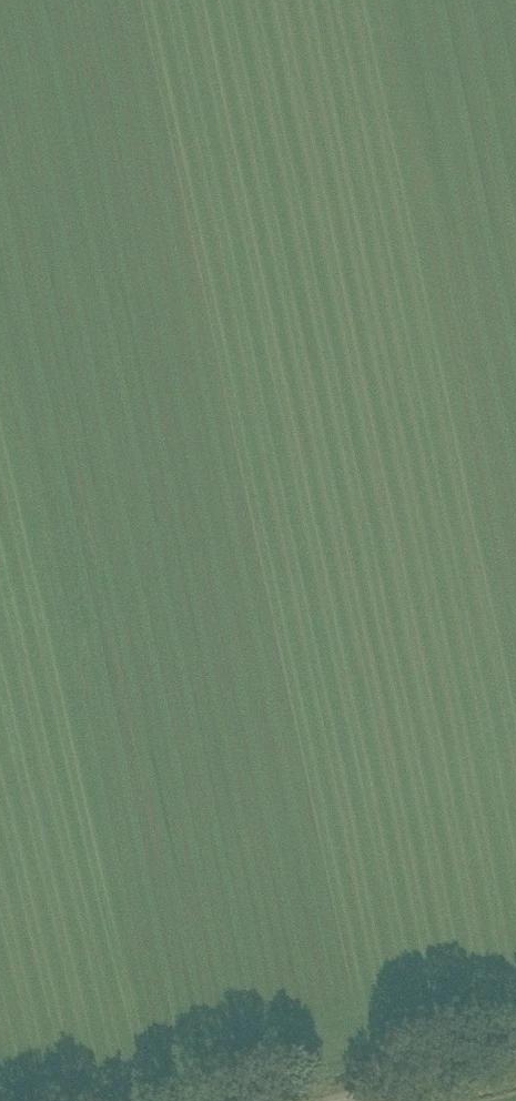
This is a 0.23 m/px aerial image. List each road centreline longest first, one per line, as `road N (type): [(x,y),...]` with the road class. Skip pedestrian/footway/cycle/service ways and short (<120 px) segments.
road 1 (unclassified): [(350,1100),(515,1060)]

